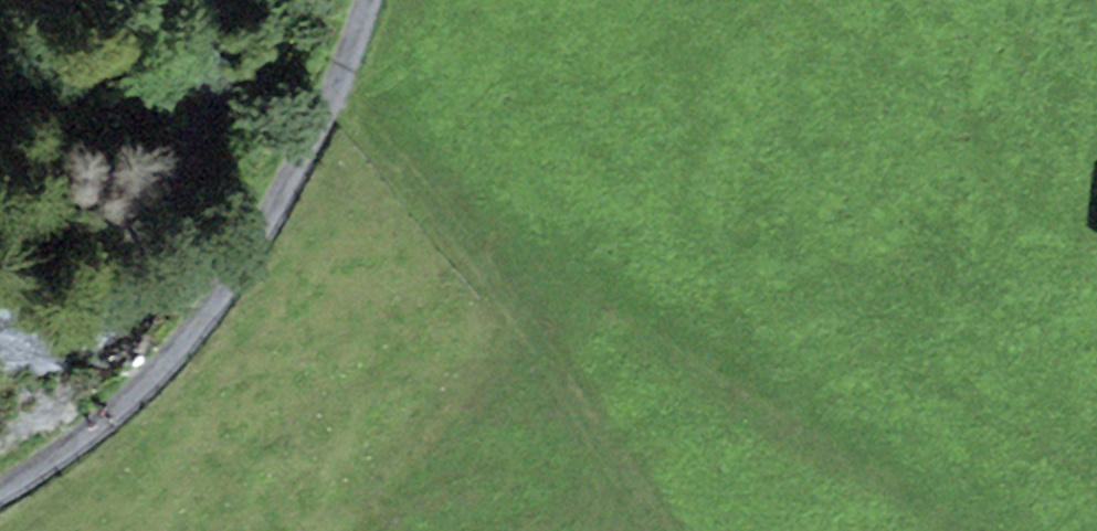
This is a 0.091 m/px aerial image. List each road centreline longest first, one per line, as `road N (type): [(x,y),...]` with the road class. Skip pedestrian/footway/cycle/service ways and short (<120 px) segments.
road 1 (unclassified): [(381,0),(342,99),(261,250),(136,391),(0,478)]
road 2 (track): [(448,241),(690,352),(971,530)]
road 3 (track): [(342,99),(665,530)]

